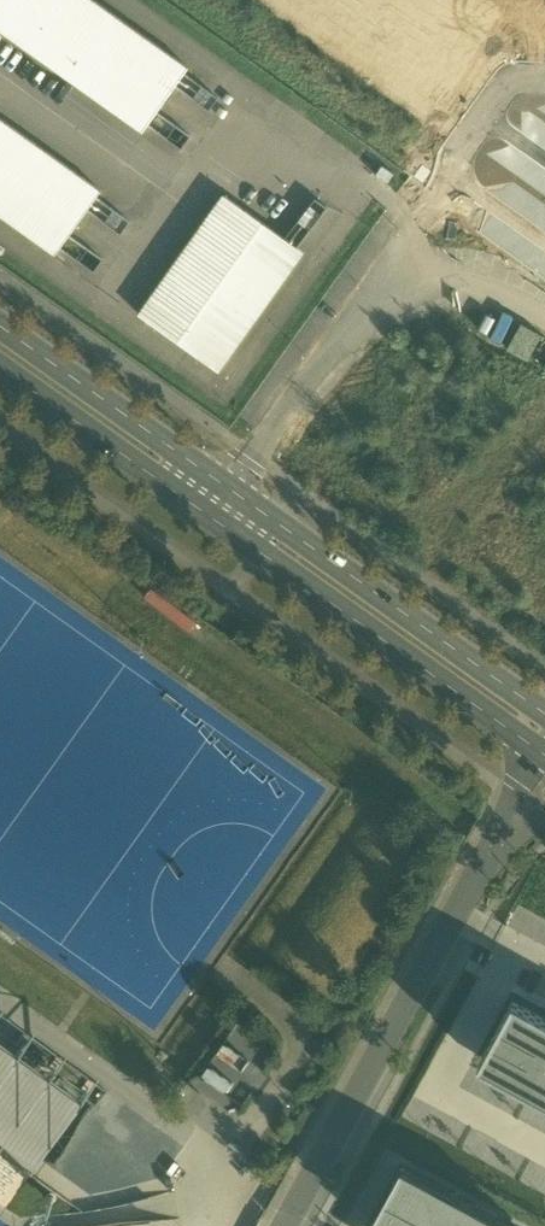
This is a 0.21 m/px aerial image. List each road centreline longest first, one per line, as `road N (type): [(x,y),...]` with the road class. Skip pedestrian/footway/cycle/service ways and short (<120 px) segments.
road 1 (tertiary): [(544,714),(0,328)]
road 2 (tertiary): [(0,371),(538,752)]
road 3 (unclassified): [(289,1225),(507,831)]

